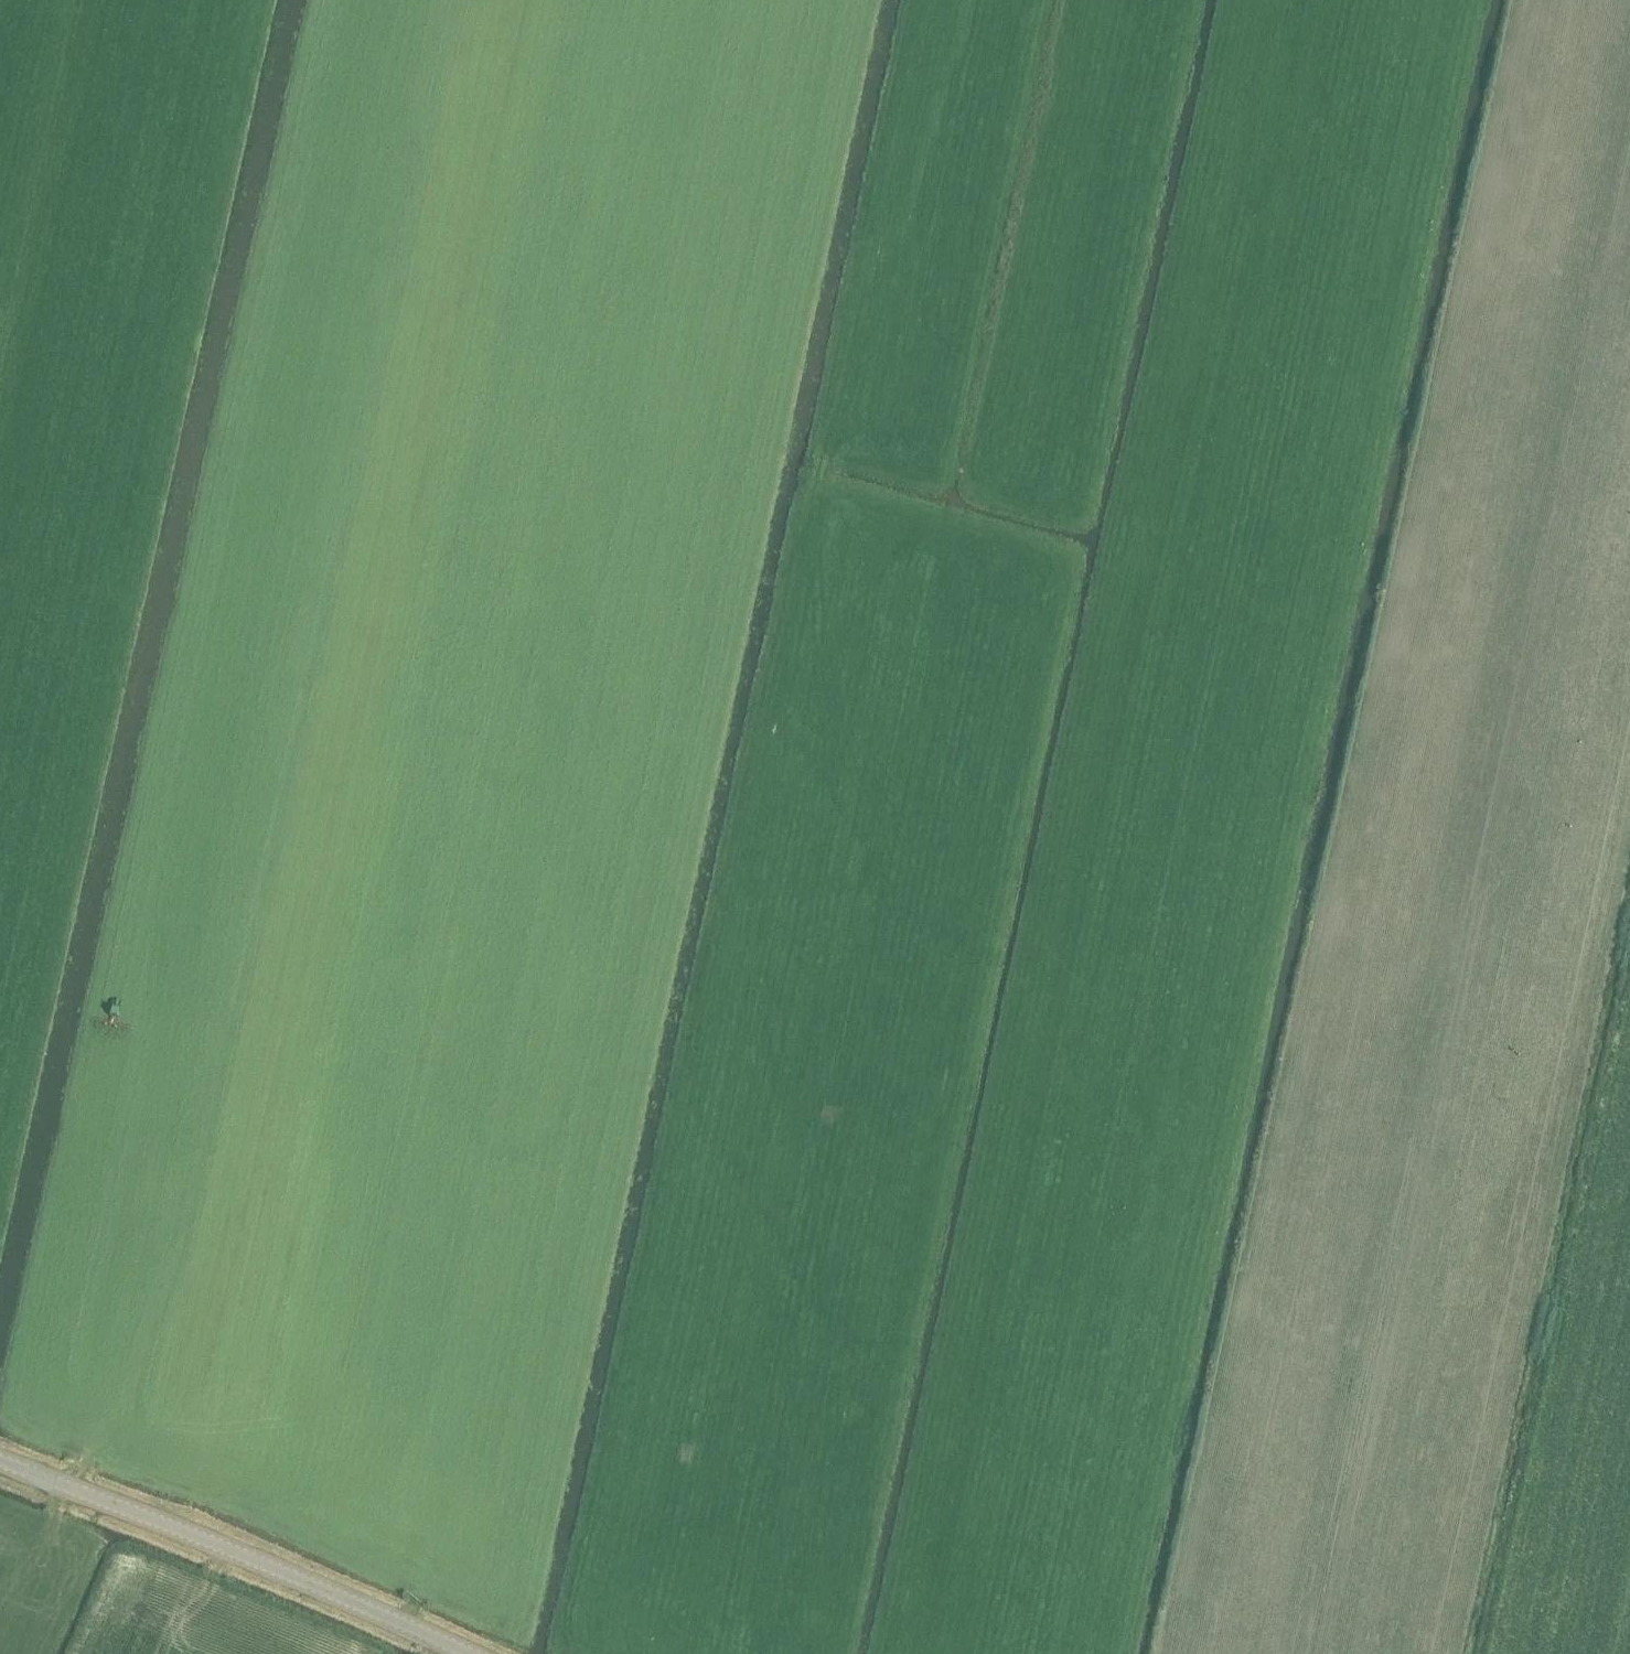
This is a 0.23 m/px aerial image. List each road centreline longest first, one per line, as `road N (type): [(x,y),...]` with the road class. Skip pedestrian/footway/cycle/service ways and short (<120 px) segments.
road 1 (tertiary): [(477,1653),(0,1455)]

